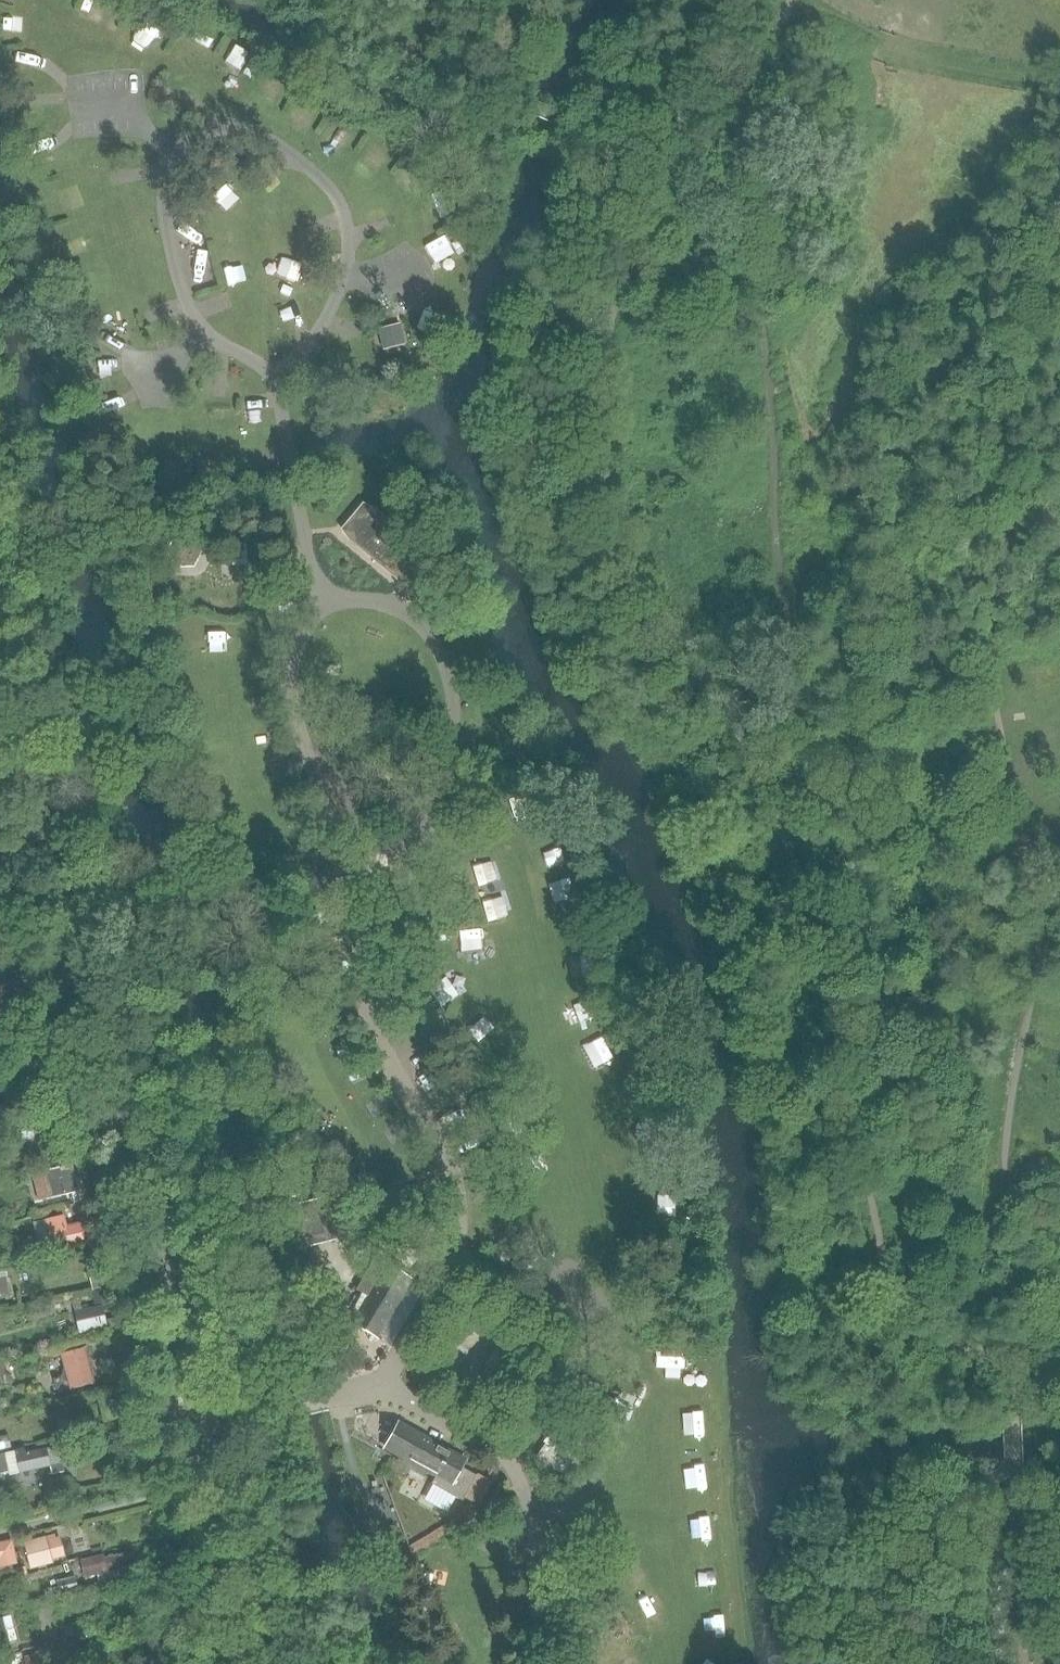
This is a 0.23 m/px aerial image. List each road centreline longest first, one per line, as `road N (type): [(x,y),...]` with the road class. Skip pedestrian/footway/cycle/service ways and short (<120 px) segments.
road 1 (unclassified): [(268,1663),(0,643)]

